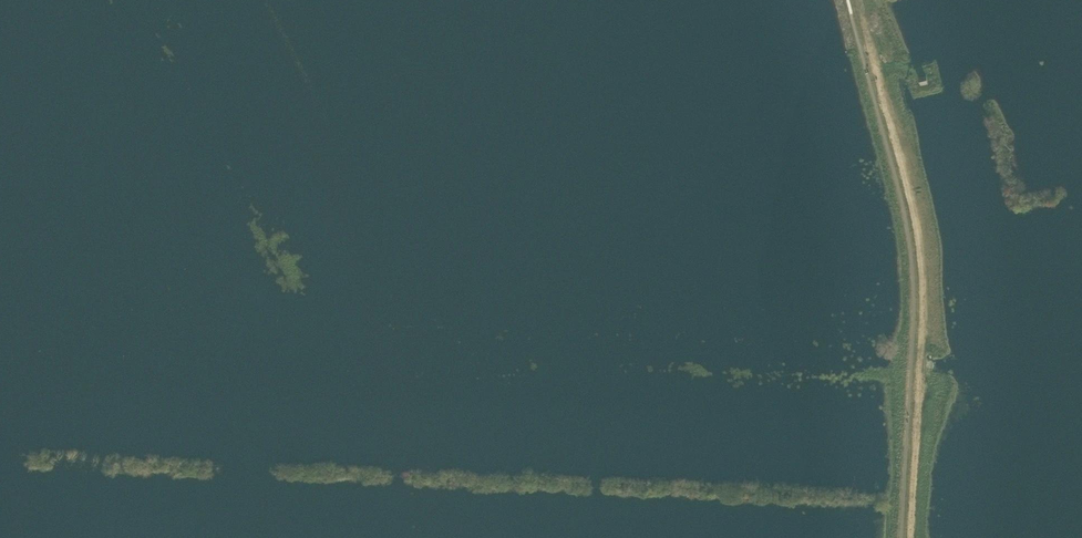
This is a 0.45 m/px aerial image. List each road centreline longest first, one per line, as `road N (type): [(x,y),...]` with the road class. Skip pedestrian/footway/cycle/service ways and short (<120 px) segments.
road 1 (unclassified): [(900,537),(910,236),(904,175),(855,4)]

